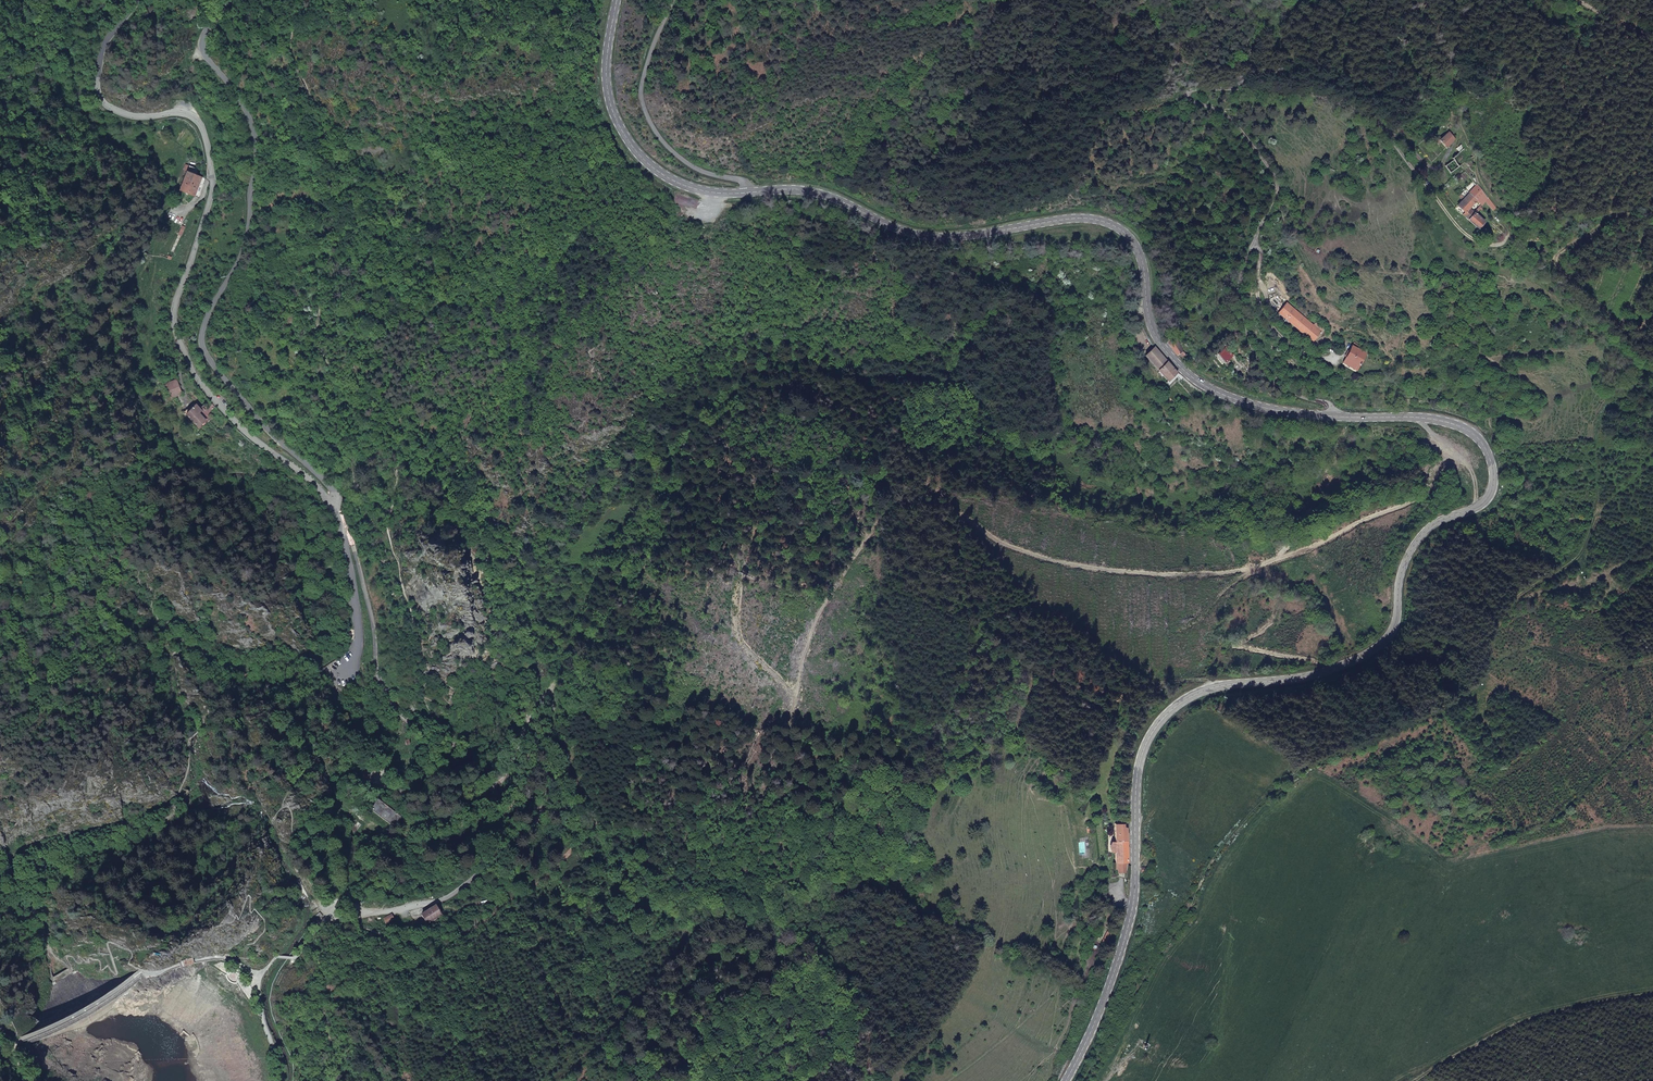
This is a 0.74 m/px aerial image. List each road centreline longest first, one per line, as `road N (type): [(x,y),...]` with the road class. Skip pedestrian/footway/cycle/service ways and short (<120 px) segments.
road 1 (secondary): [(744,194),(814,193),(896,229),(937,238),(1068,218),(1114,227),(1141,256),(1151,328),(1197,381),(1292,413),(1448,422),(1480,439),(1495,469),(1495,486),(1478,508),(1437,522),(1414,541),(1400,566),(1397,615),(1380,646),(1321,674),(1212,687),(1178,702),(1158,724),(1137,773),(1128,930),(1066,1080)]
road 2 (track): [(1446,450),(1420,500),(1311,547),(1224,573),(1120,573),(1029,554),(930,494),(911,496),(889,507),(817,617),(795,692),(742,641),(736,613),(749,532)]
road 3 (track): [(344,919),(433,902),(502,861),(541,806),(555,718),(532,731),(498,793),(411,799),(369,775),(452,768),(457,748),(425,735),(387,697),(352,540),(340,522)]
road 4 (track): [(1082,1080),(1182,925),(1217,851),(1300,774),(1484,670),(1538,652),(1604,669),(1652,667)]
road 5 (tertiary): [(141,0),(101,56),(98,90),(125,114),(192,115),(204,133),(211,193),(179,293),(177,333),(196,376),(241,429),(313,483),(340,522)]
road 6 (track): [(1484,670),(1500,616),(1577,558),(1598,506),(1596,436),(1605,406),(1640,386),(1648,355),(1557,269),(1556,258),(1586,237),(1575,213),(1652,214)]
road 7 (residential): [(226,0),(201,43),(253,124),(254,178),(242,252),(202,336),(207,356),(261,424),(331,489),(340,522)]
road 8 (track): [(1212,687),(1204,681),(1111,693),(1102,648),(1075,621),(1030,610),(980,618),(952,508)]
road 9 (secondary): [(617,0),(606,76),(613,111),(633,148),(683,185),(744,194)]
road 10 (track): [(1652,994),(1523,1021),(1413,1080)]
road 11 (residential): [(672,0),(644,73),(644,112),(674,153),(695,169),(739,181),(744,194)]
road 12 (track): [(27,1080),(17,1052),(22,1045),(96,1008),(144,972)]
road 13 (unclassified): [(340,522),(357,616),(340,682)]
road 14 (track): [(1465,128),(1439,60),(1383,0)]

